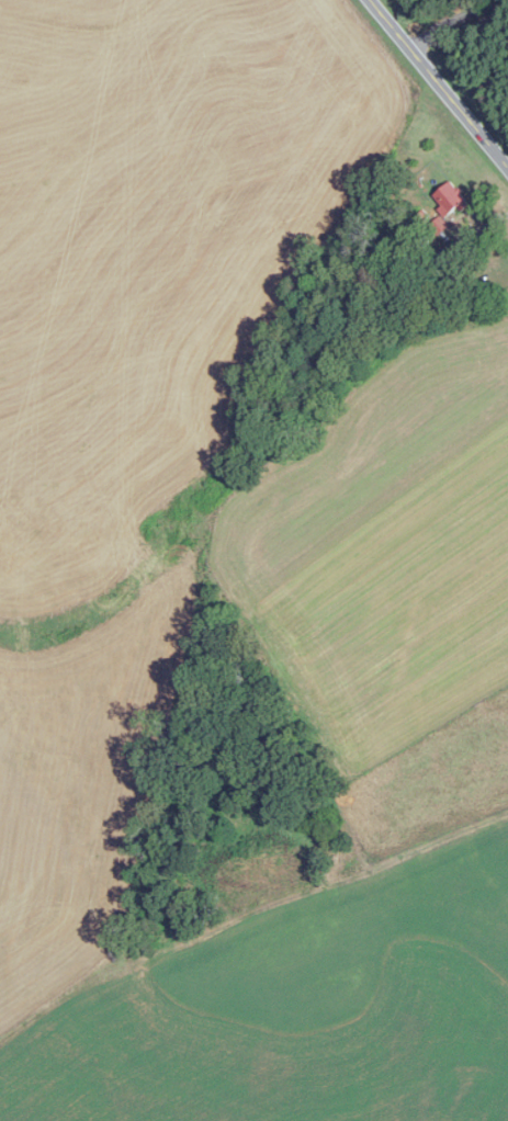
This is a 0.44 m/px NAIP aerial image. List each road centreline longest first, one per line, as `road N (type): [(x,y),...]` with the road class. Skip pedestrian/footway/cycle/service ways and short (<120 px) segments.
road 1 (tertiary): [(507,168),(371,0)]

